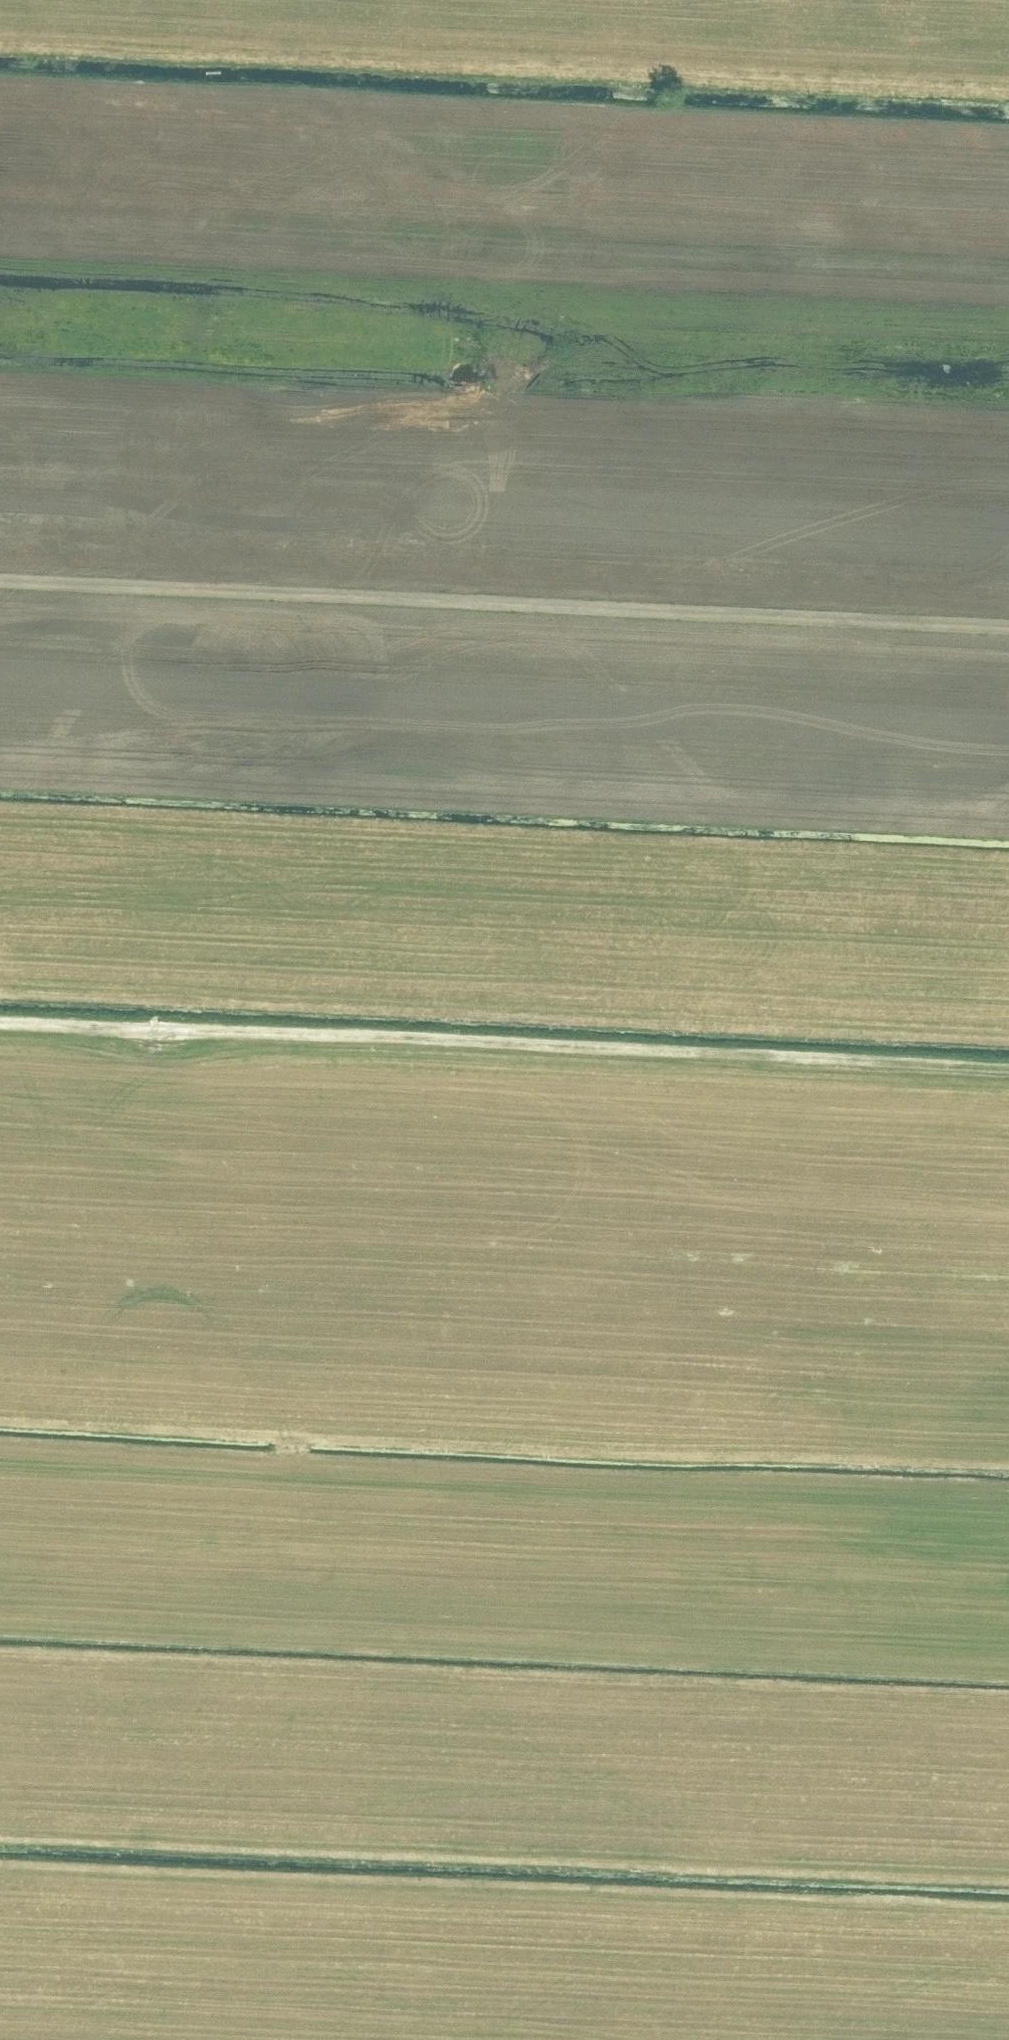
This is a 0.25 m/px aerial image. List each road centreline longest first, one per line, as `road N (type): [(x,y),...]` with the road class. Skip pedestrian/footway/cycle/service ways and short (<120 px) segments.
road 1 (track): [(0,1020),(1008,1069)]
road 2 (track): [(0,579),(1008,624)]

